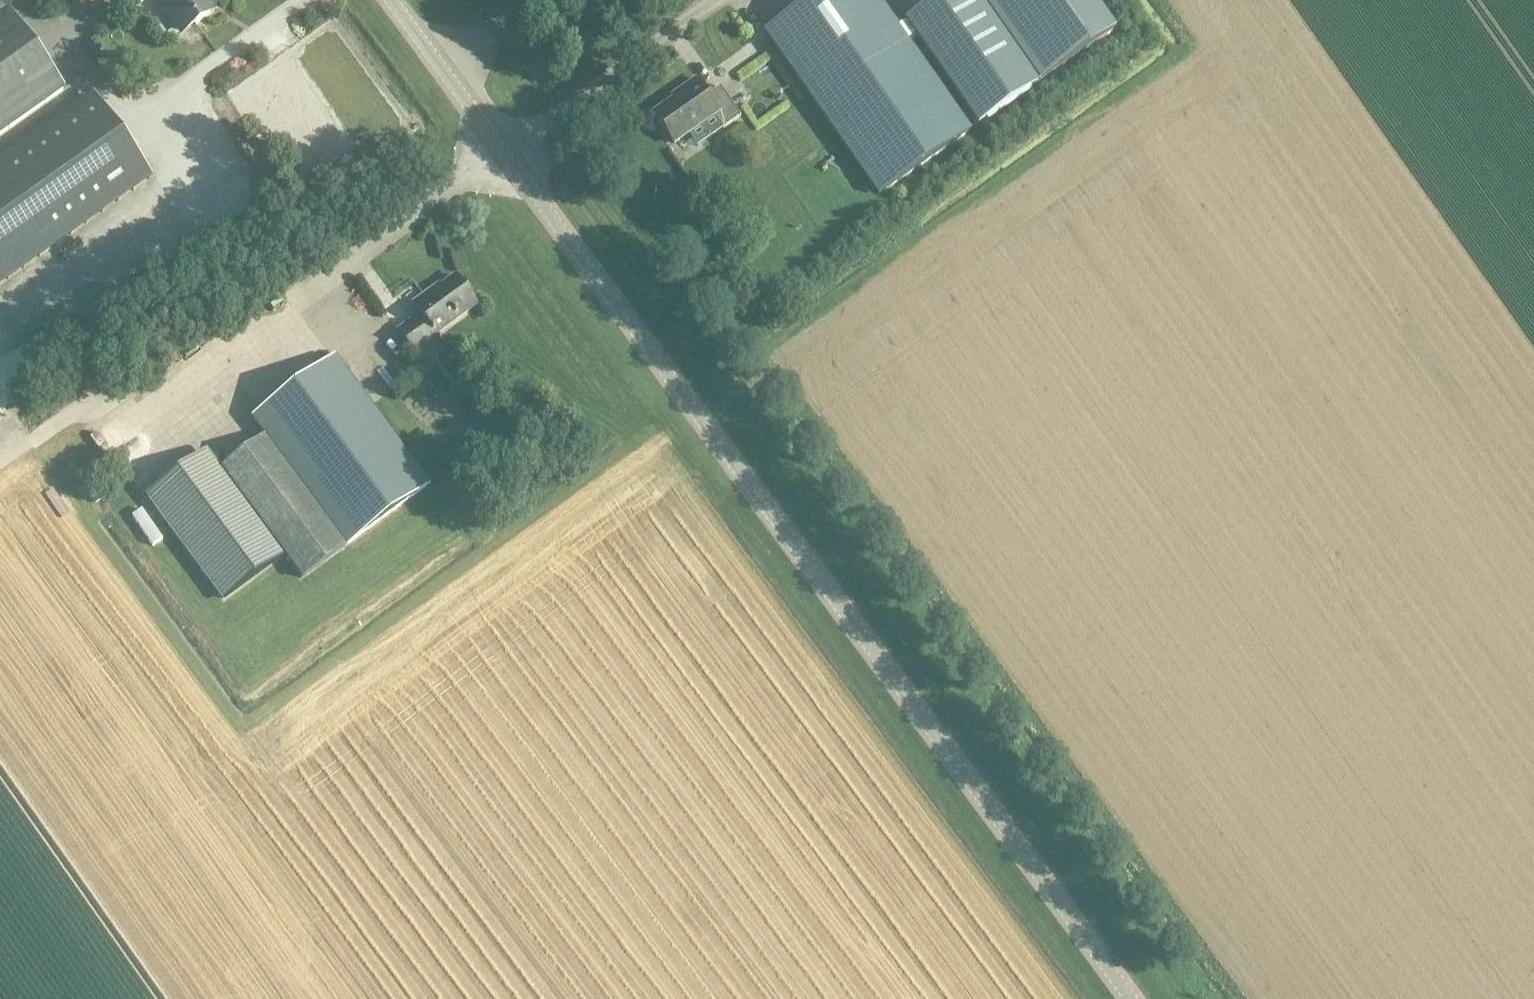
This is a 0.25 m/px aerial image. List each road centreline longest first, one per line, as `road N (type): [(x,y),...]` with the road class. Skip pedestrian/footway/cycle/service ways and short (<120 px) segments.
road 1 (tertiary): [(1131,998),(392,0)]

